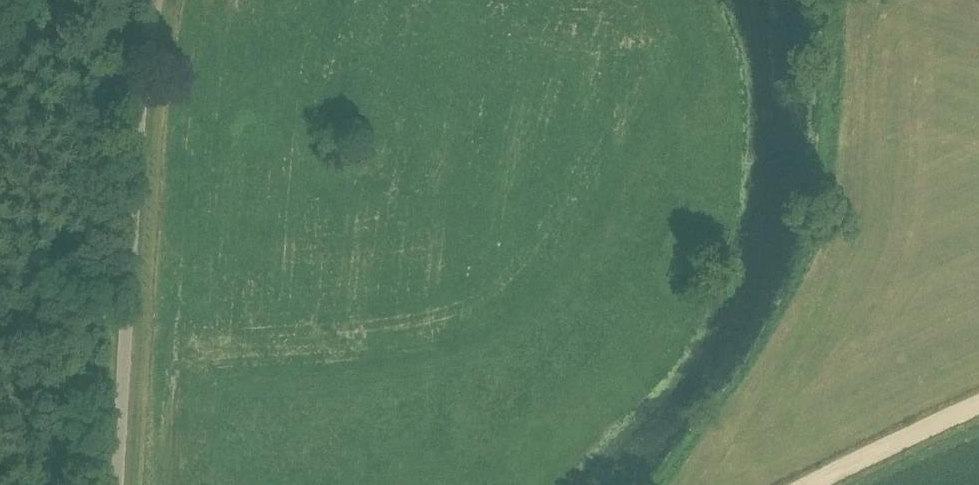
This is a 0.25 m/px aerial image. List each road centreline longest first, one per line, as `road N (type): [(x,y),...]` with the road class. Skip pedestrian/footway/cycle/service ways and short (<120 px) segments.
road 1 (unclassified): [(118,484),(138,135),(160,0)]
road 2 (track): [(807,484),(978,407)]

